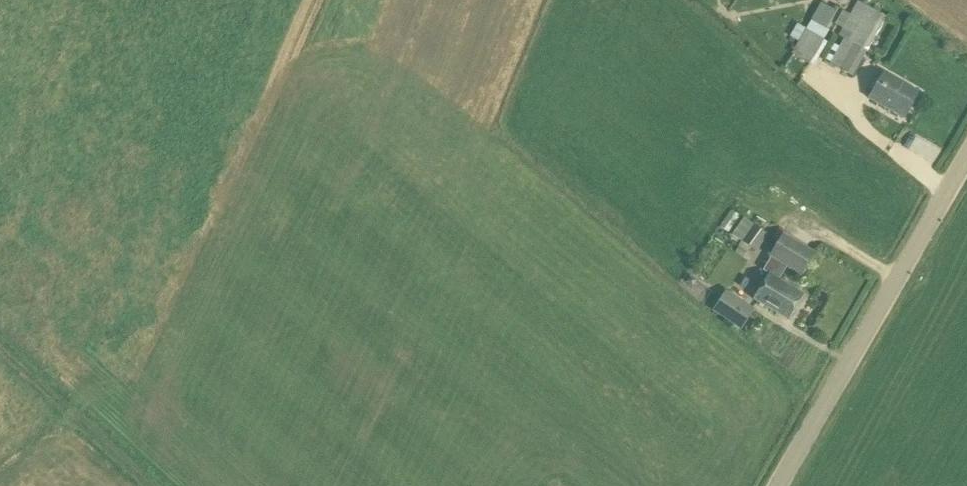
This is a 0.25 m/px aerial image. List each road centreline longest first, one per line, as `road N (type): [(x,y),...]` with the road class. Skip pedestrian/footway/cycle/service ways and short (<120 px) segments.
road 1 (unclassified): [(779,485),(966,160)]
road 2 (track): [(0,352),(147,485)]

